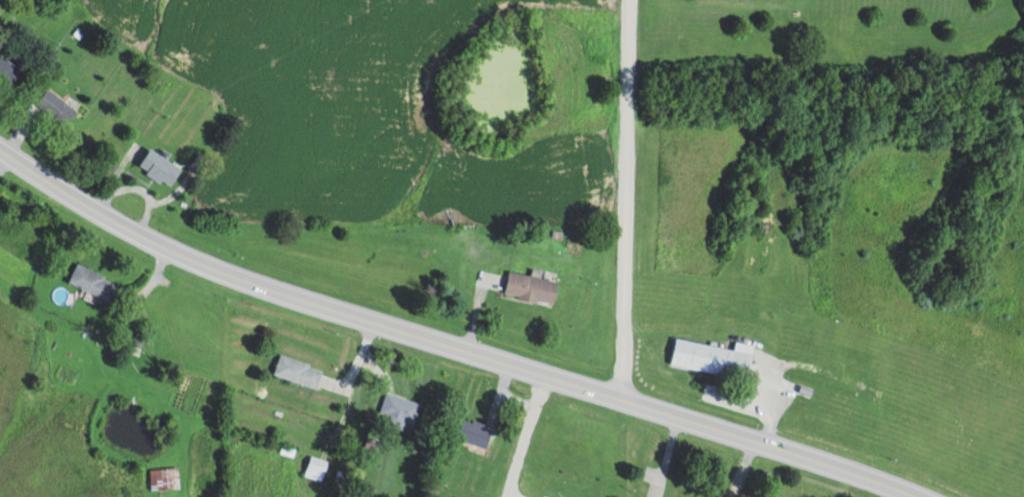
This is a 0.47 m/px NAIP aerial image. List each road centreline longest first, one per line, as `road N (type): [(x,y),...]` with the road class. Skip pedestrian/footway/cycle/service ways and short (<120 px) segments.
road 1 (primary): [(0,147),(99,212),(223,270),(921,496)]
road 2 (residential): [(626,399),(618,0)]
road 3 (residential): [(547,375),(506,496)]

